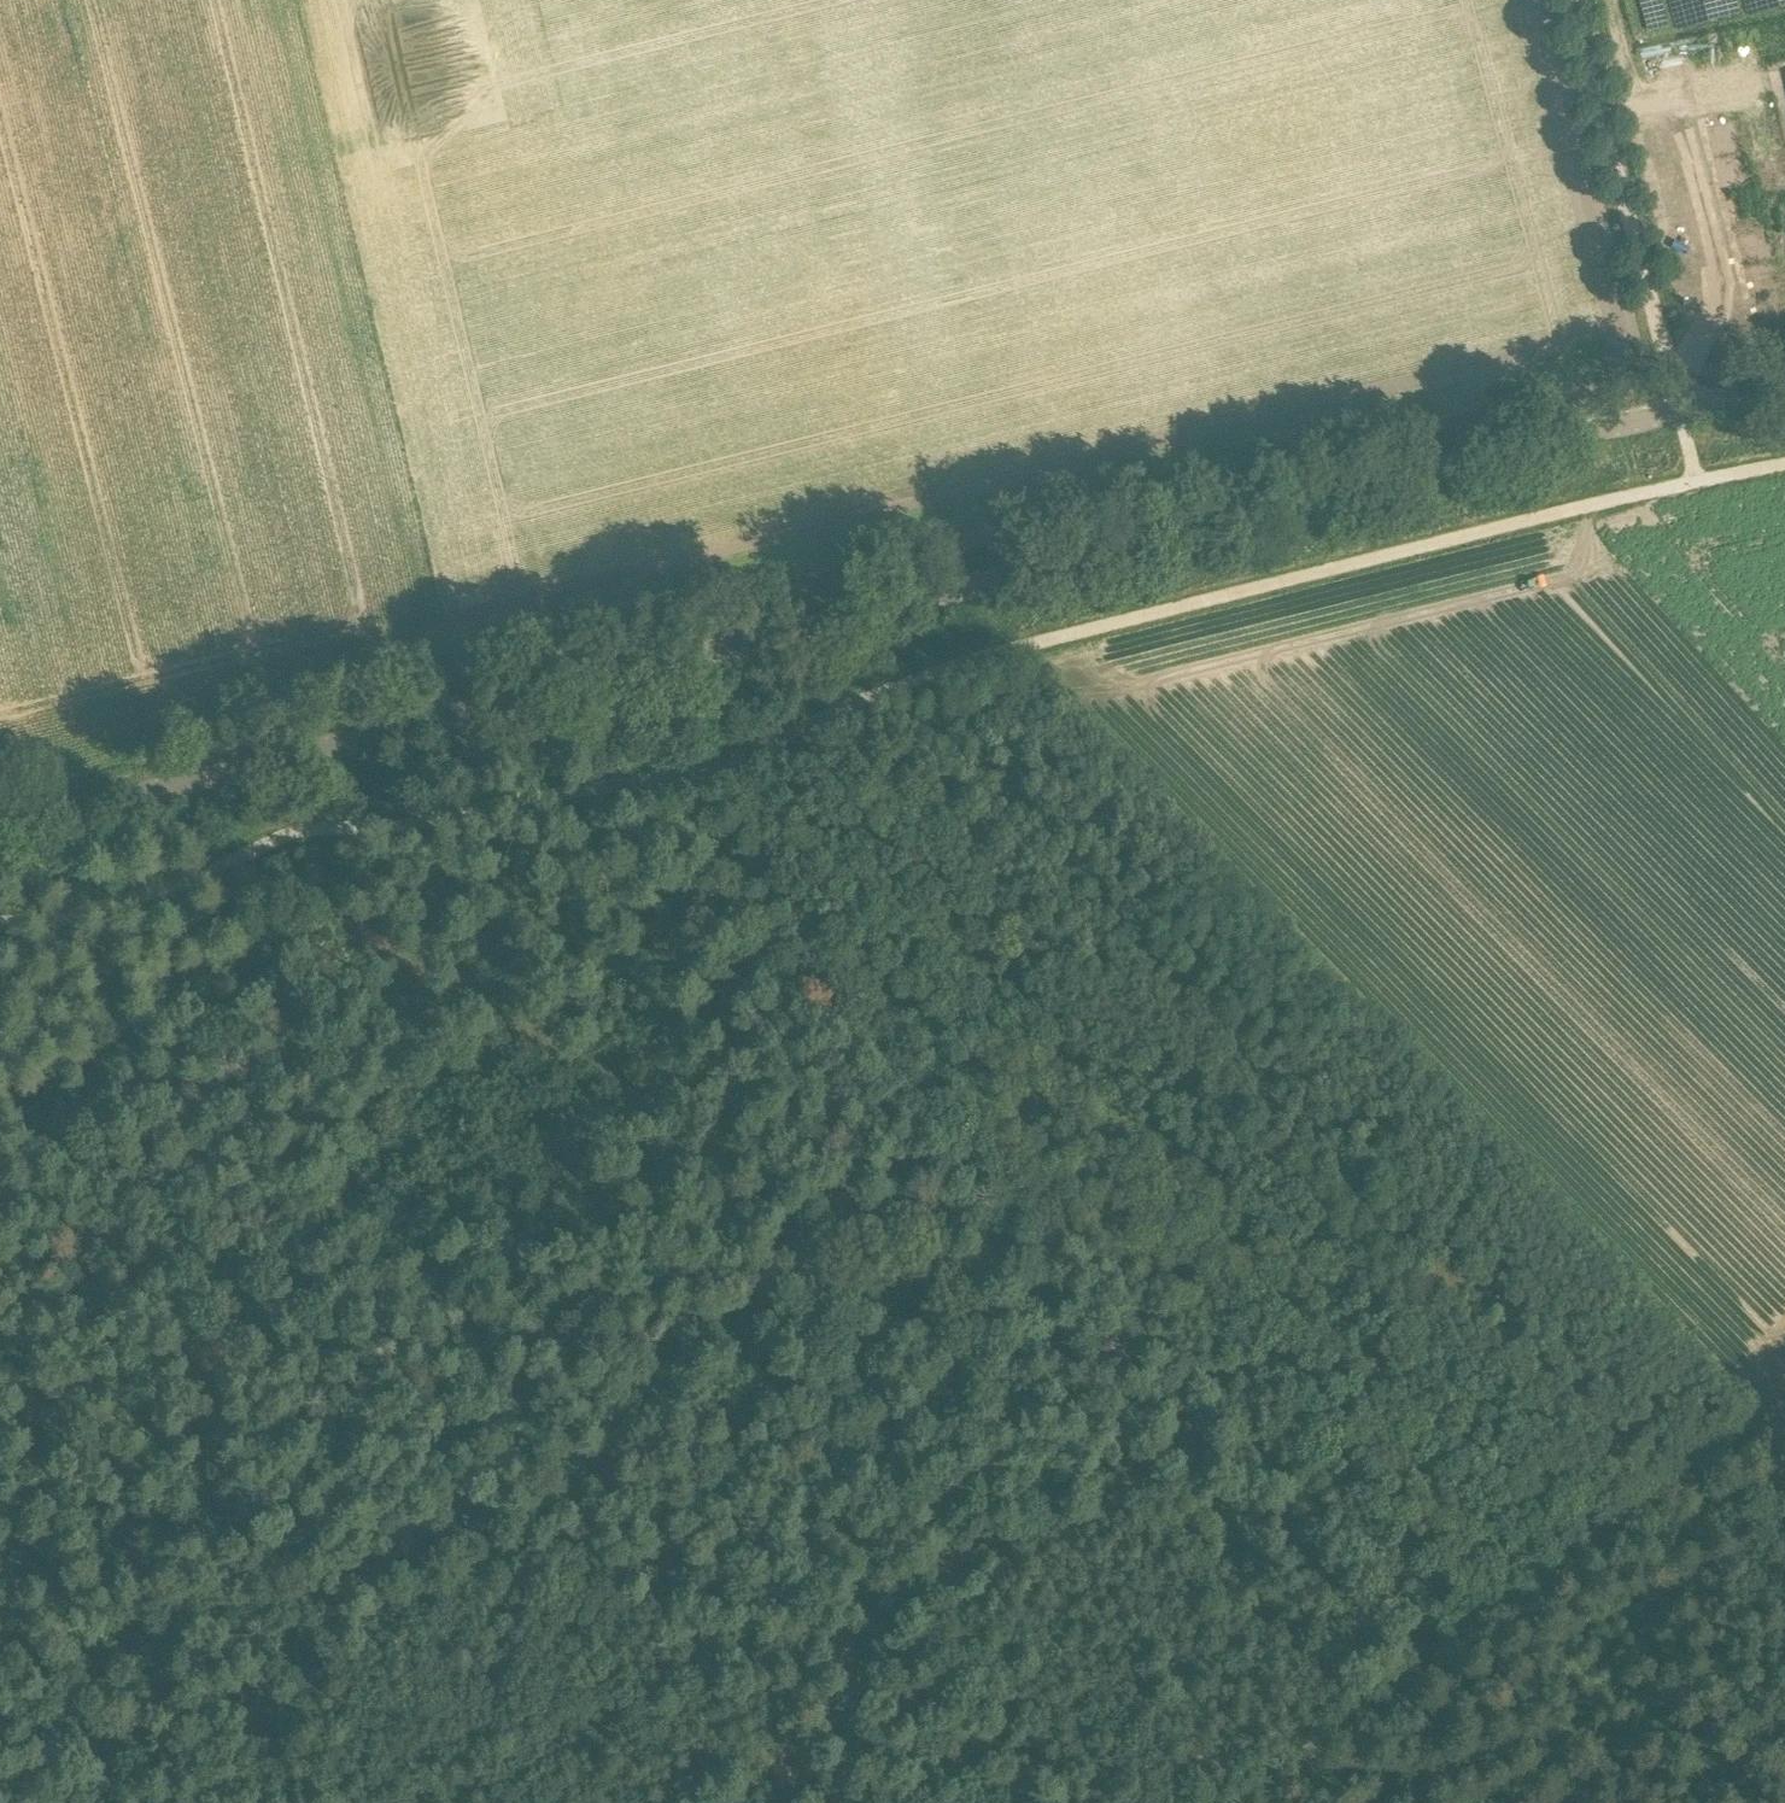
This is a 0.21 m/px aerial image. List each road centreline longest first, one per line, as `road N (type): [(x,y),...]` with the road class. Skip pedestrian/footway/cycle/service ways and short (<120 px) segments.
road 1 (tertiary): [(0,826),(1680,408)]
road 2 (track): [(923,1632),(1133,1473),(1189,1358),(1463,1640)]
road 3 (unclassified): [(1680,408),(1574,0)]
road 4 (track): [(1463,1640),(1784,1404)]
road 5 (track): [(1242,1802),(1463,1640)]

